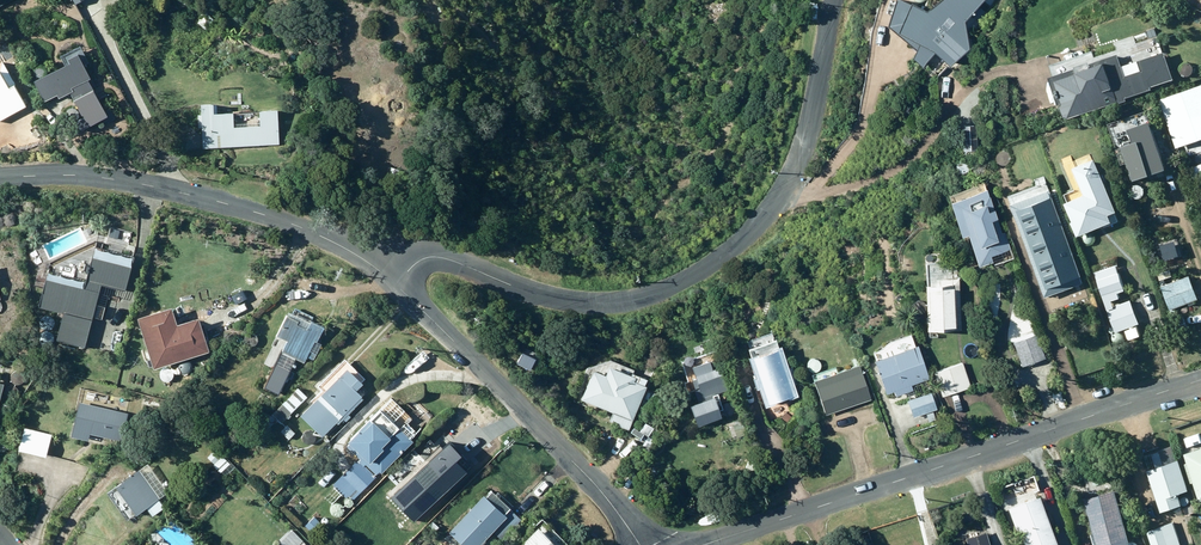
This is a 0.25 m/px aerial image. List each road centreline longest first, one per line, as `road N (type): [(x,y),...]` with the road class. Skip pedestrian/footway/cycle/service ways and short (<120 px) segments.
road 1 (residential): [(837,0),(816,106),(784,199),(711,267),(636,301),(602,304),(555,298),(434,258),(394,281)]
road 2 (tertiary): [(706,544),(1200,379)]
road 3 (residential): [(394,281),(344,248),(249,210),(82,175),(0,178)]
road 4 (residential): [(641,544),(617,507),(394,281)]

